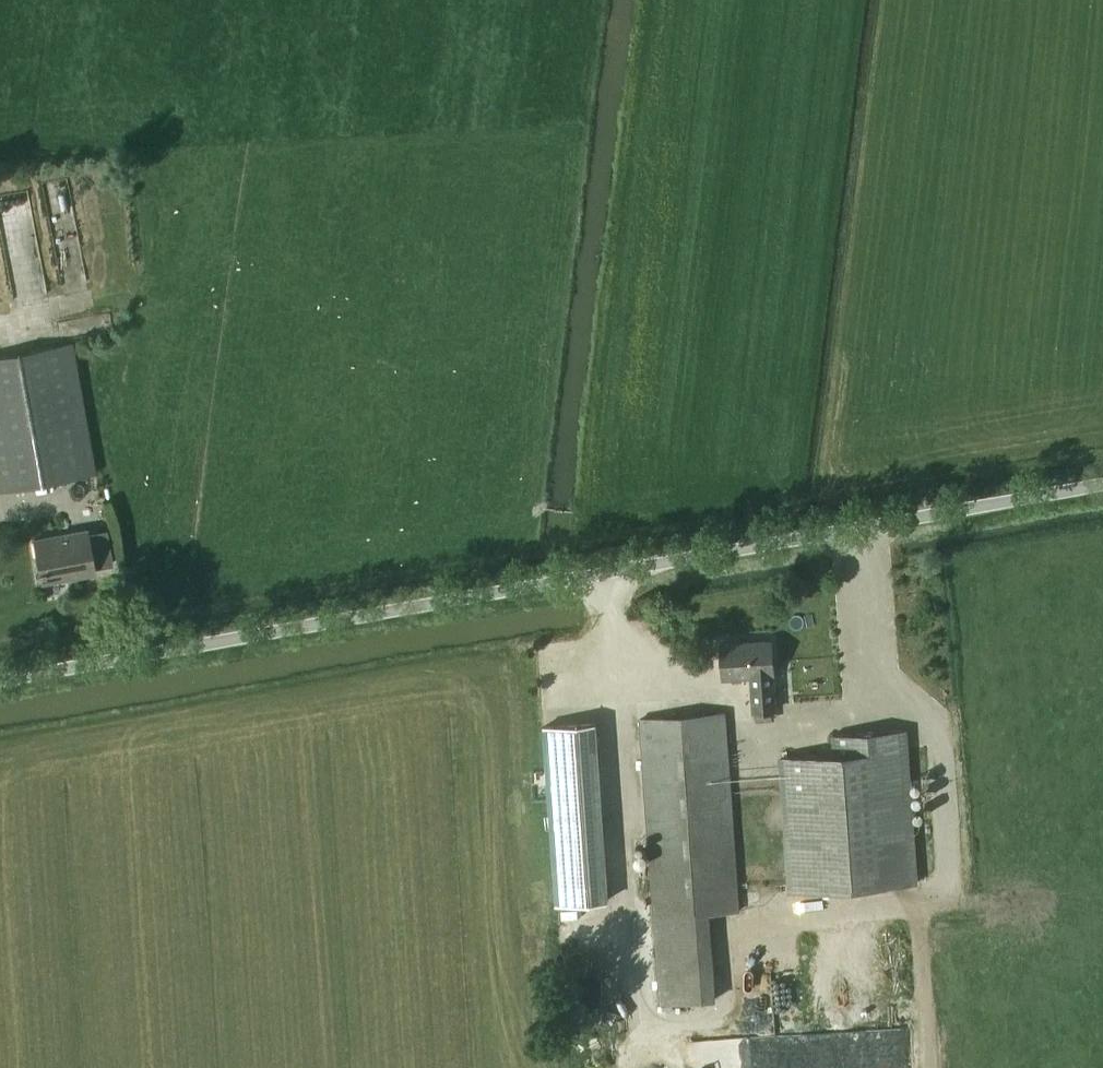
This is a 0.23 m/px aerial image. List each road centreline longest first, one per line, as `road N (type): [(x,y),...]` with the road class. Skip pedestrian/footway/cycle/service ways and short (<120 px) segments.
road 1 (unclassified): [(0,691),(1102,488)]

